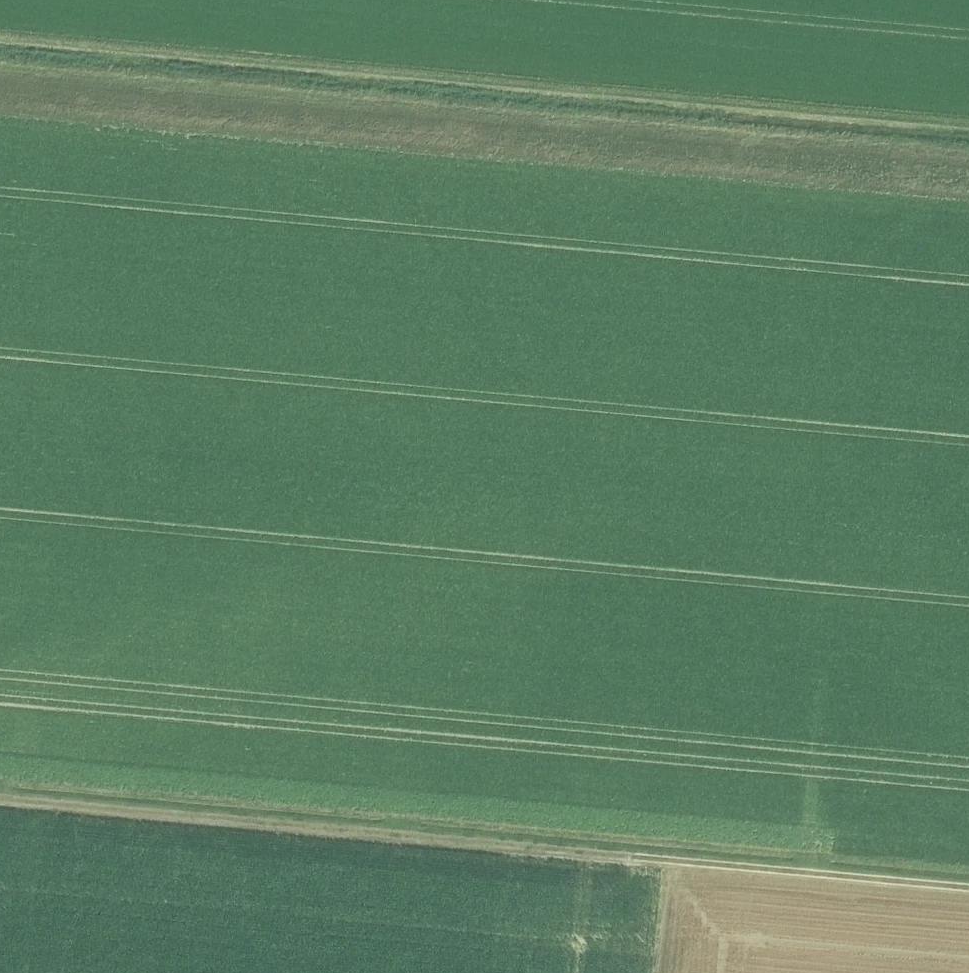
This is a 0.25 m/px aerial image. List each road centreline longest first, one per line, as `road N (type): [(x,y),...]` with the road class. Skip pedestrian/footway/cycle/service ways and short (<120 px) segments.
road 1 (track): [(0,800),(968,887)]

